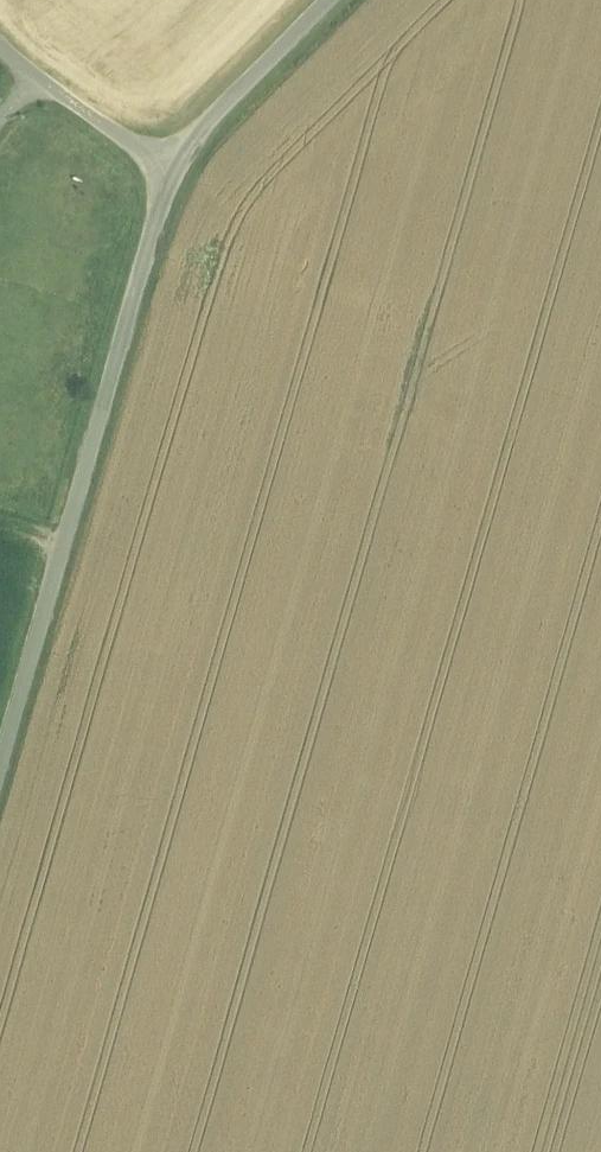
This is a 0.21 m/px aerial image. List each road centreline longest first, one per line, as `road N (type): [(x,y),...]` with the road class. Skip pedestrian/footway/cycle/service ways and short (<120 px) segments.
road 1 (residential): [(345,0),(206,146),(0,837)]

